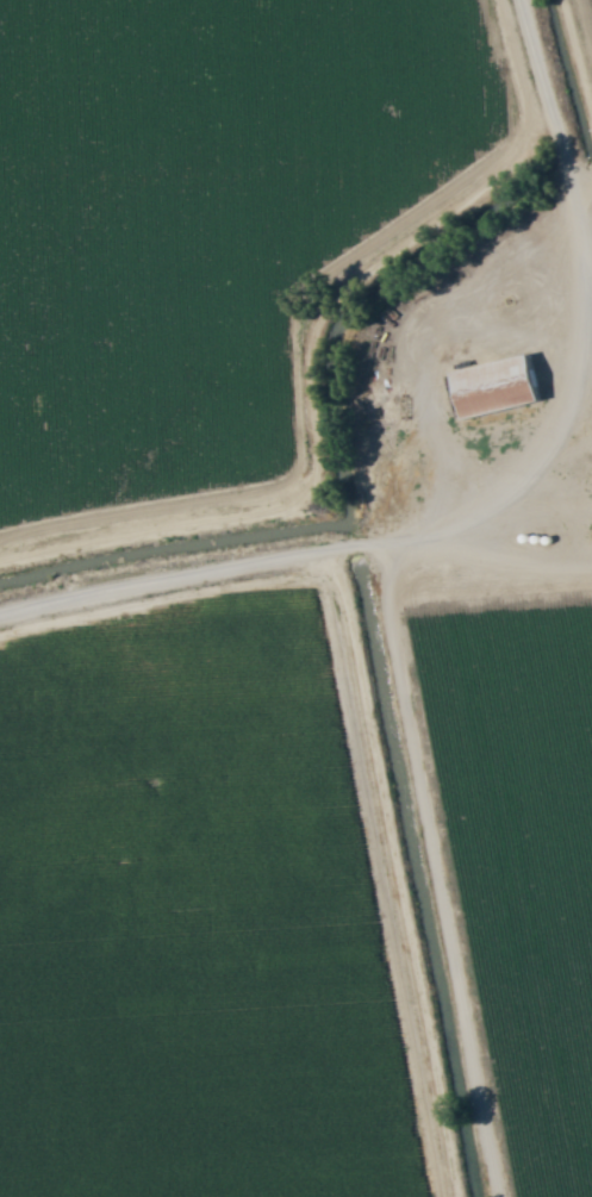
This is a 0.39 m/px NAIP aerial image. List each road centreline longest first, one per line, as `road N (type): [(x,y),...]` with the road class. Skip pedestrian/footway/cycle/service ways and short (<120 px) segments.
road 1 (residential): [(0,604),(342,540),(591,561)]
road 2 (residential): [(342,540),(319,387),(326,312),(556,132)]
road 3 (residential): [(591,276),(556,132),(532,95),(505,0)]
road 4 (residential): [(556,132),(524,0)]

